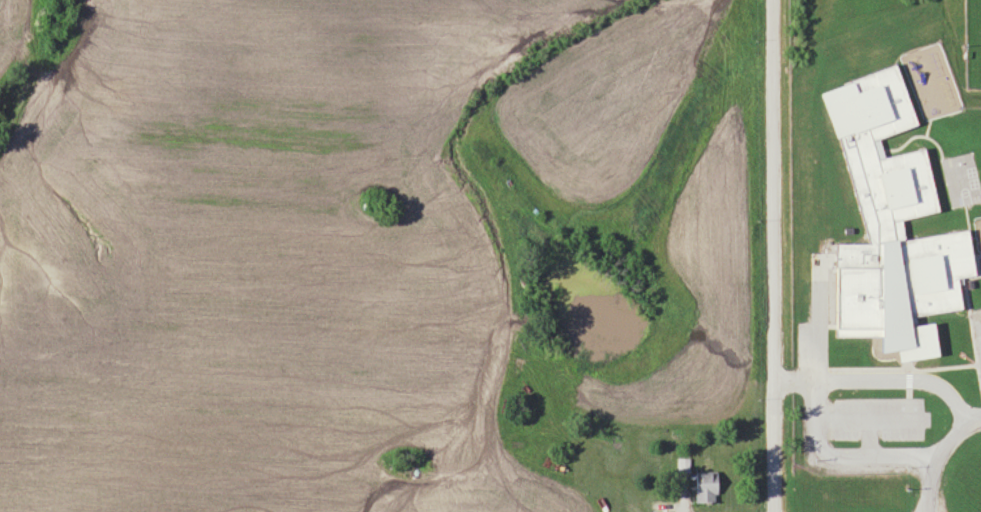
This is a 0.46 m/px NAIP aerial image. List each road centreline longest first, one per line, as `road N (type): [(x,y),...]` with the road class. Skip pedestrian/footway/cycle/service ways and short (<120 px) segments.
road 1 (residential): [(774,511),(771,0)]

